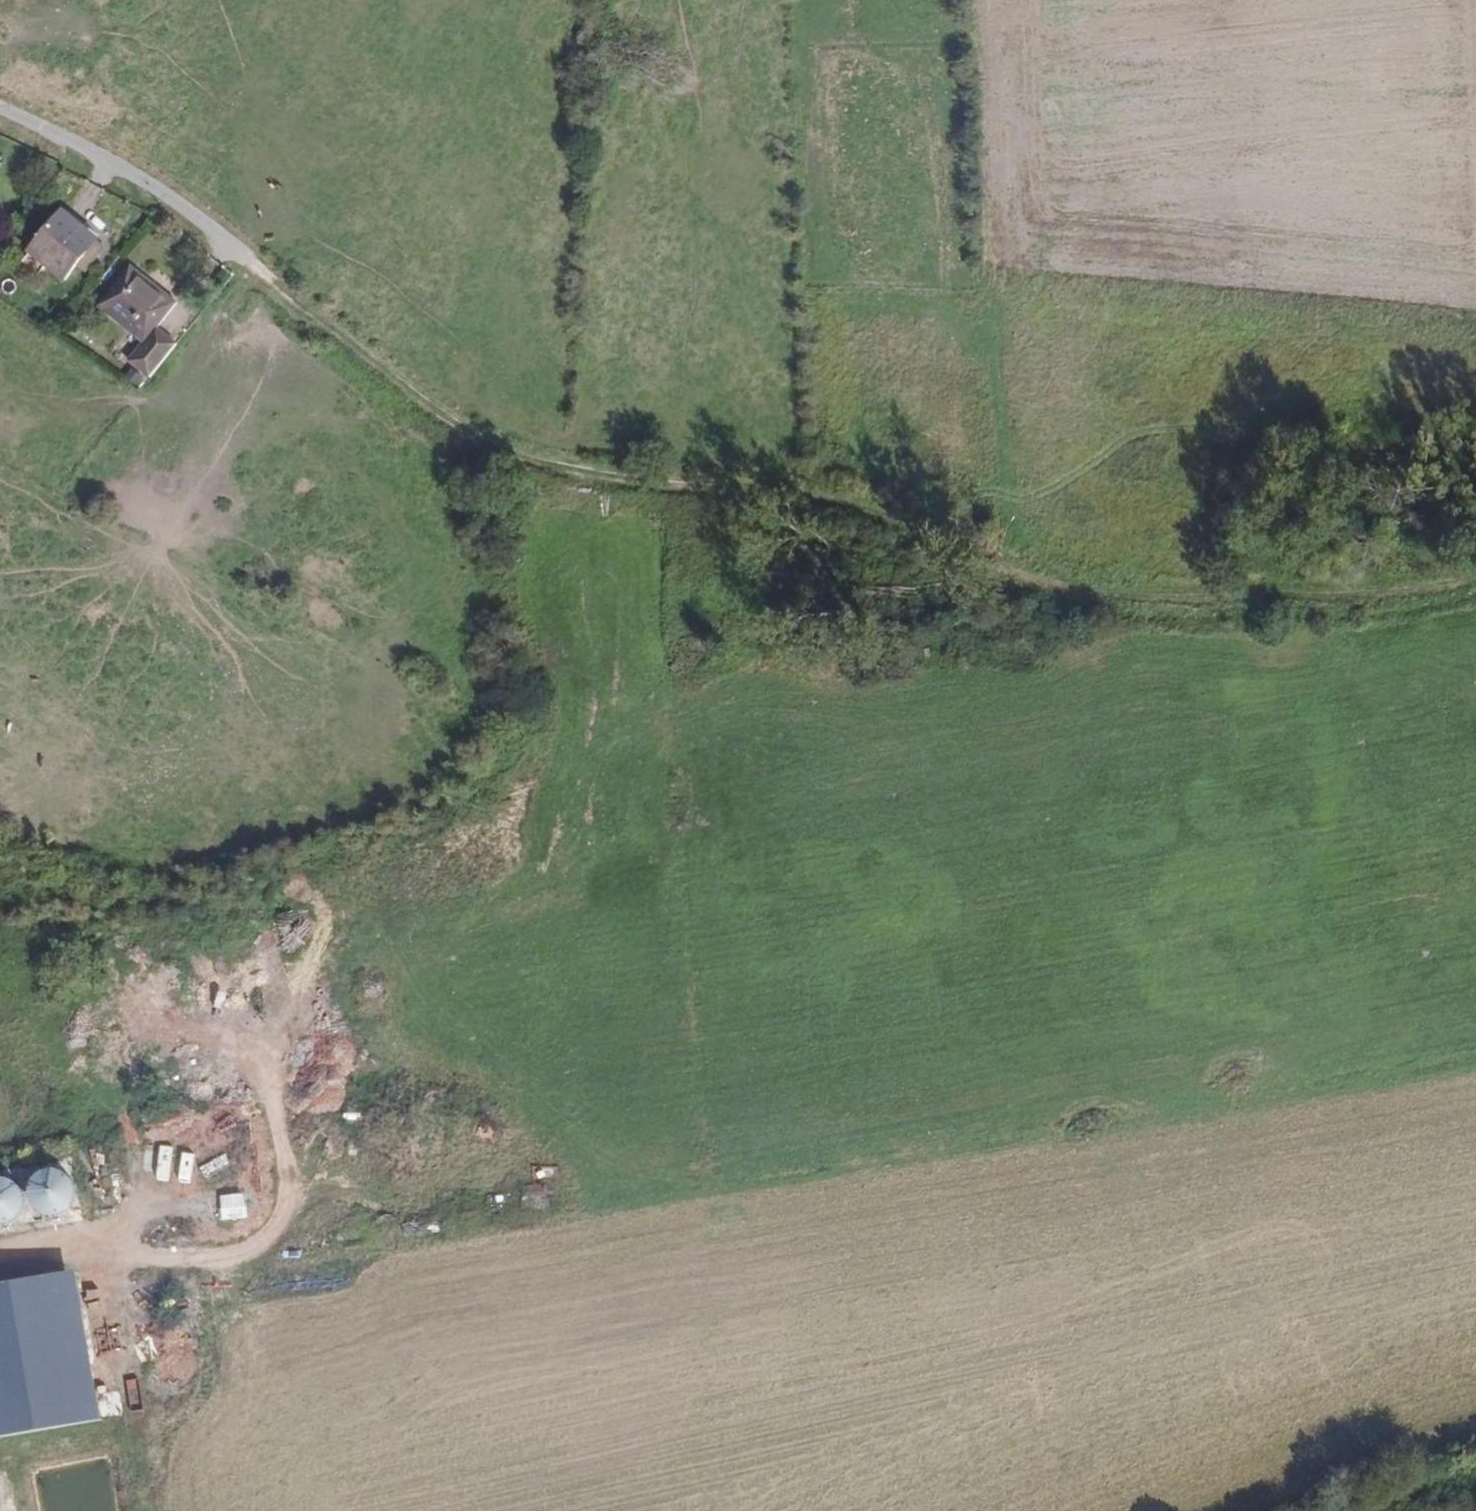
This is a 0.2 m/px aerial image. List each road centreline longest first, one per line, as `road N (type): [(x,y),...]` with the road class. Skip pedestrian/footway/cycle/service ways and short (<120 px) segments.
road 1 (track): [(1475,575),(1317,597),(1148,605),(1070,599),(916,535),(784,496),(526,458),(435,417),(166,197),(0,108)]
road 2 (track): [(0,1253),(112,1237),(165,1251),(236,1255),(327,1216),(557,1167)]
road 3 (track): [(281,1239),(287,1195),(265,1085),(244,1050),(233,1004)]

